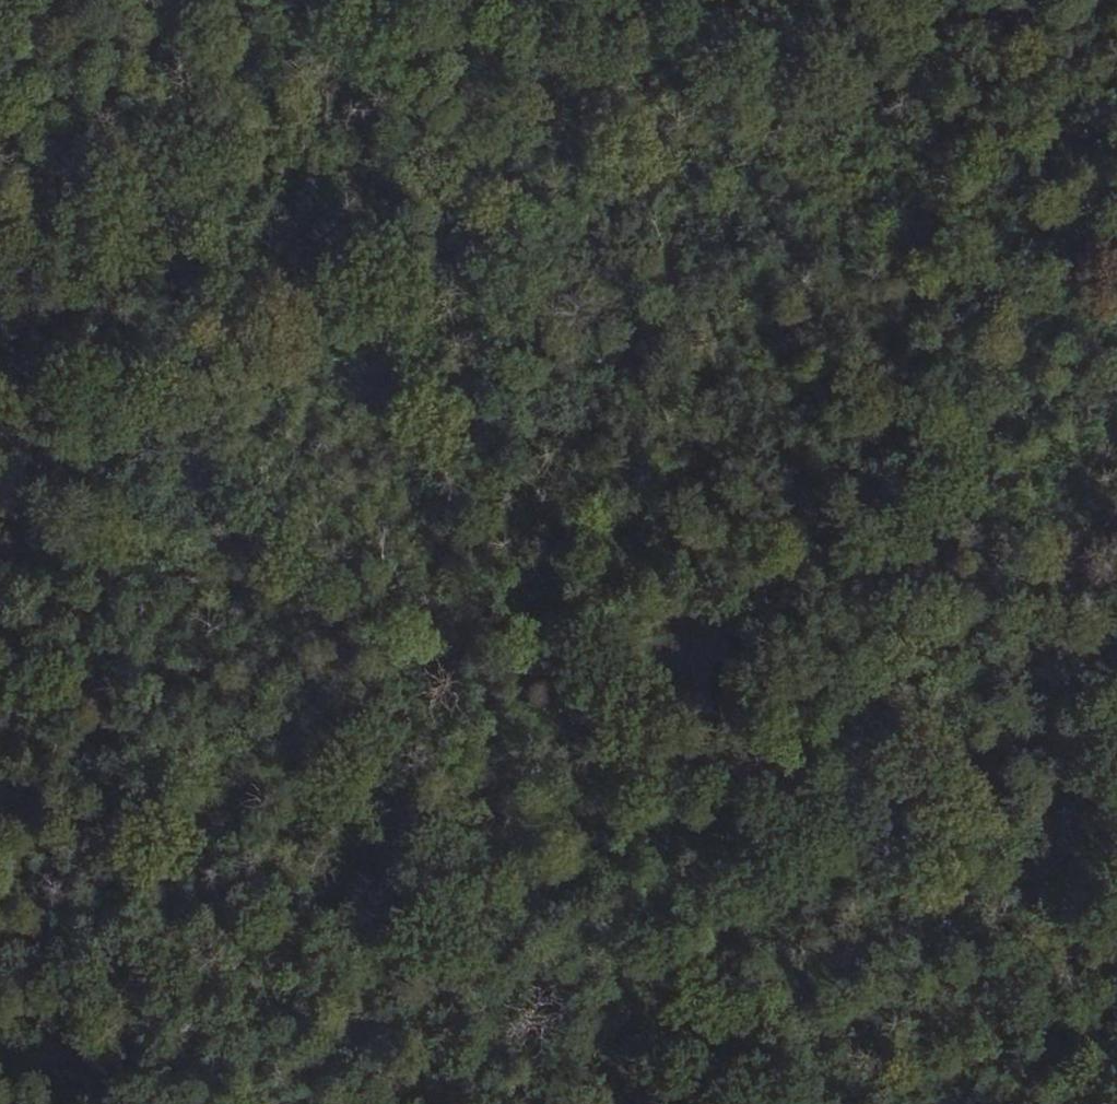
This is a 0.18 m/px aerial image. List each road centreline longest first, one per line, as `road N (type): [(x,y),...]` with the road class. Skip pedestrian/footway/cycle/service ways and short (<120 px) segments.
road 1 (track): [(136,1103),(0,990)]

